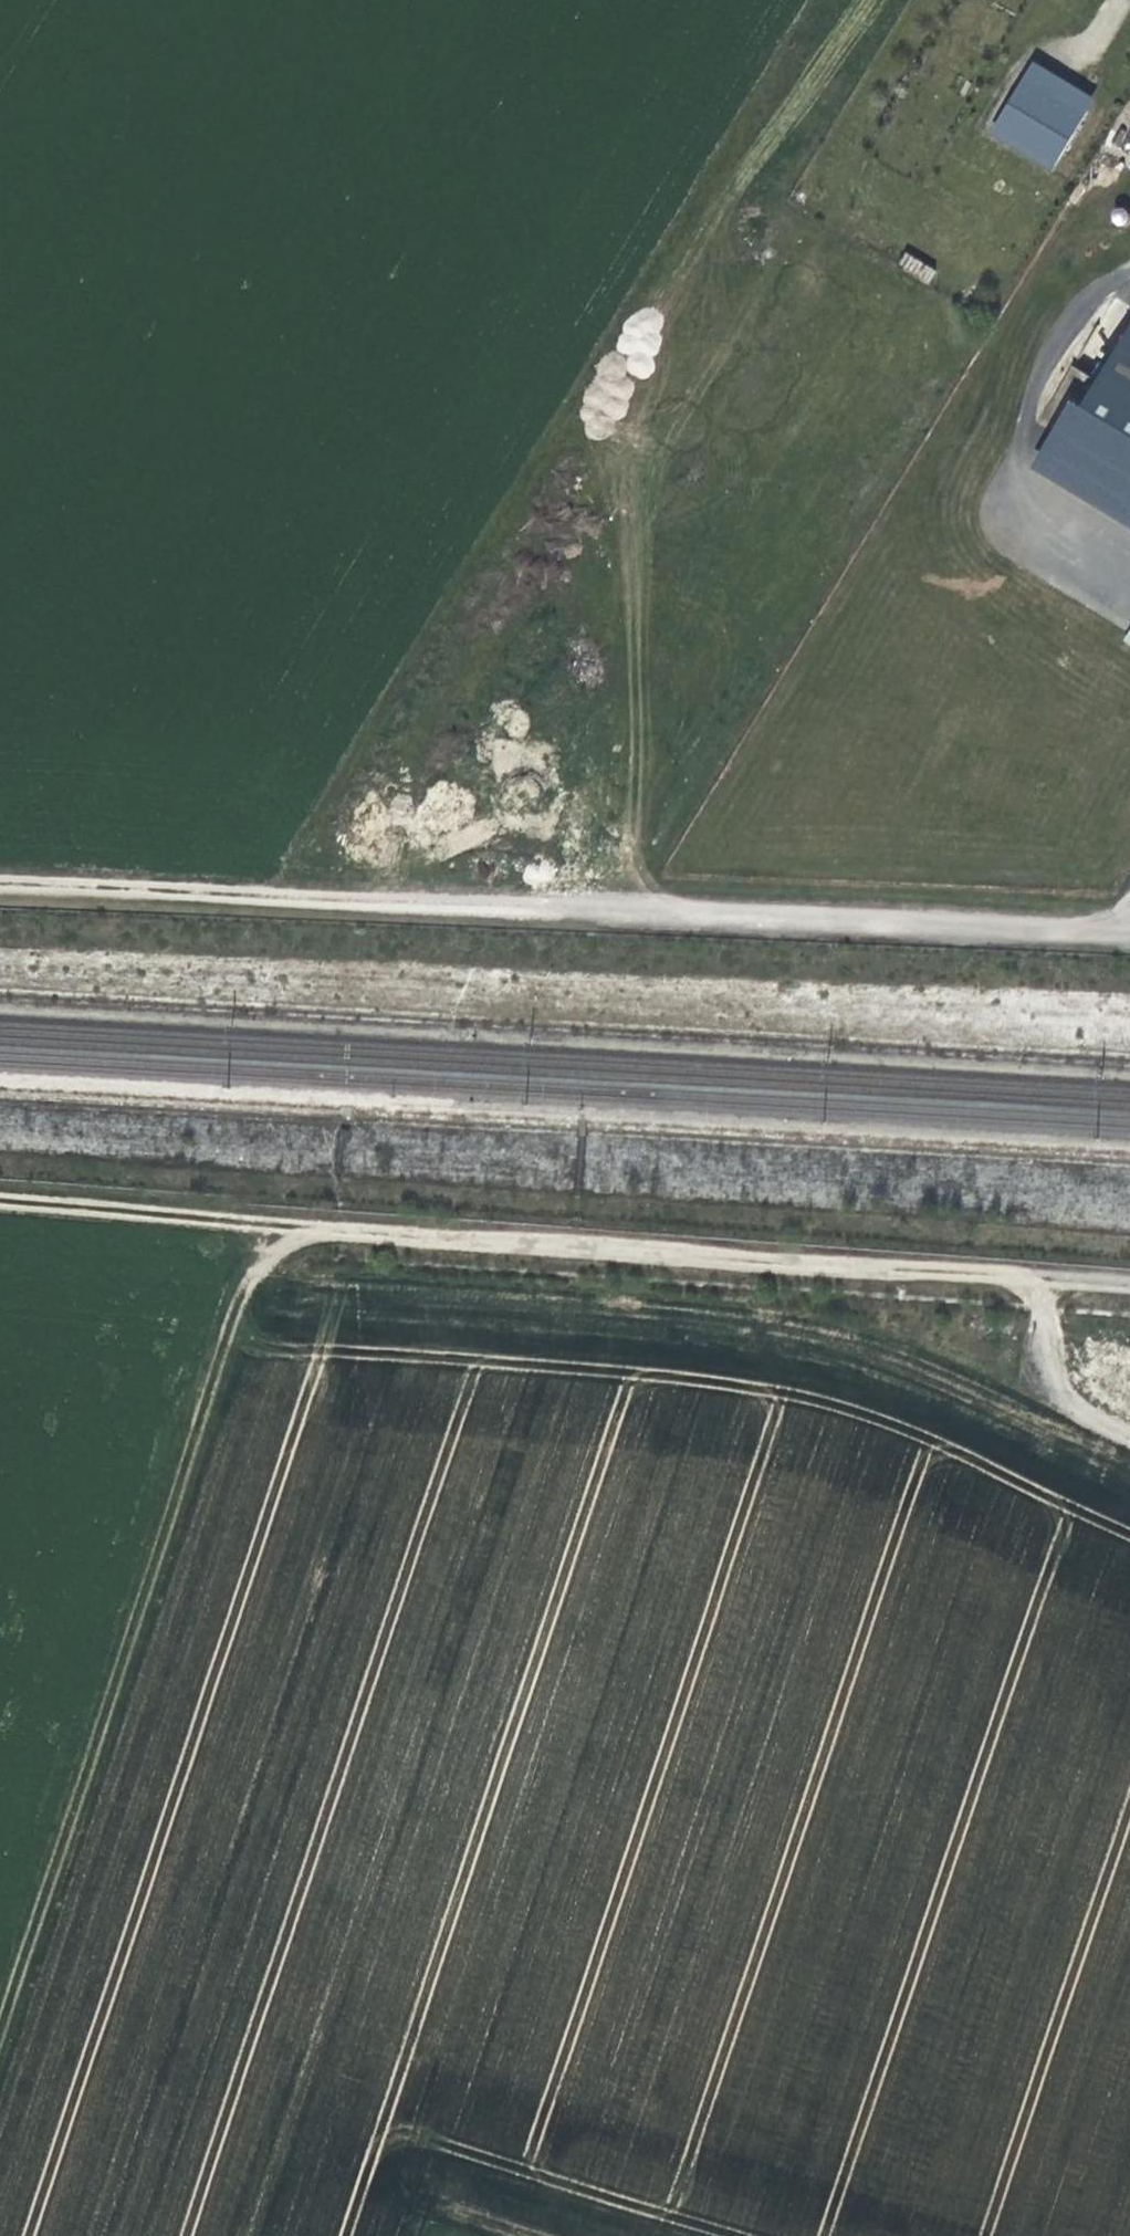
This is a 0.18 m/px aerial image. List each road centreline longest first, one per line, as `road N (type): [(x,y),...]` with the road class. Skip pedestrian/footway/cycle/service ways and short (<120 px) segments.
road 1 (track): [(0,2025),(224,1330),(281,1226)]

